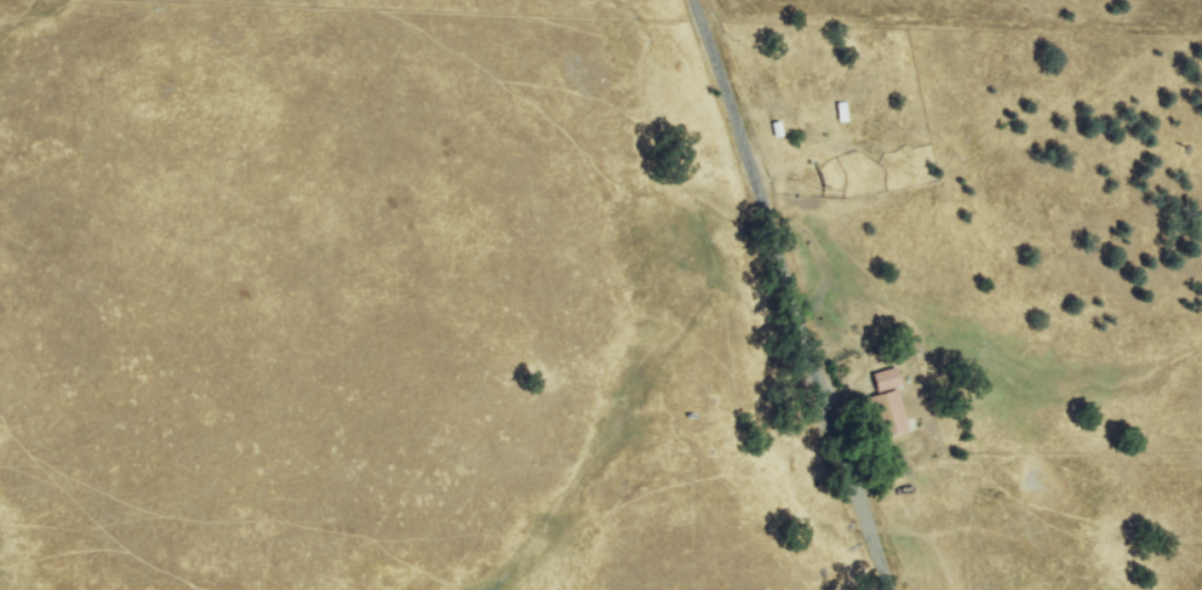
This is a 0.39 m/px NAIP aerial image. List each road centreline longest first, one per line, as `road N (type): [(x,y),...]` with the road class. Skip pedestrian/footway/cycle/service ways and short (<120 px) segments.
road 1 (residential): [(892,589),(689,0)]

